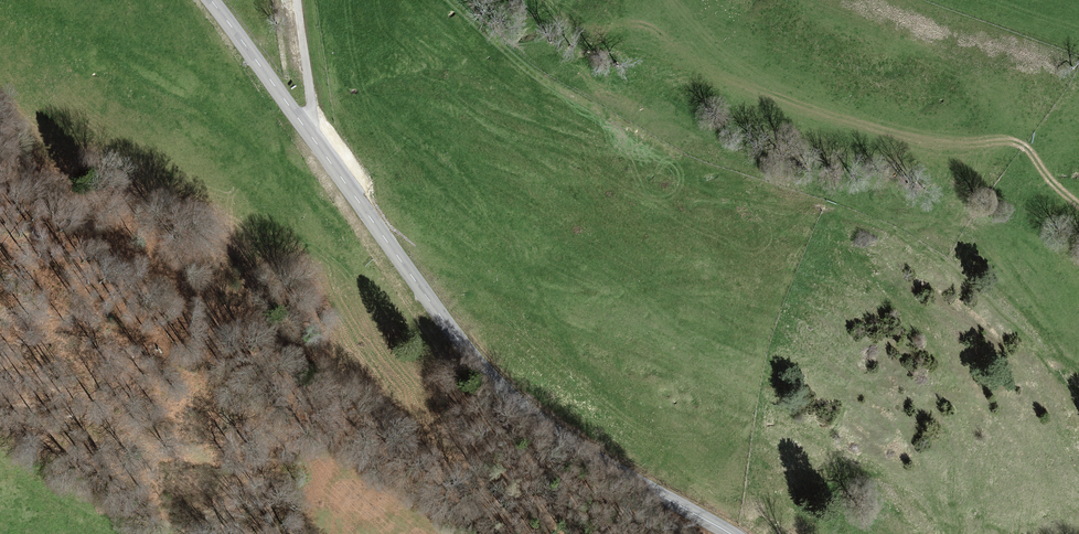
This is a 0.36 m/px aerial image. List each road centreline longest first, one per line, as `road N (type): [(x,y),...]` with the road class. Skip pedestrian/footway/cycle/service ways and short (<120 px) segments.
road 1 (secondary): [(211,0),(486,374),(560,436),(730,533)]
road 2 (track): [(453,0),(537,78),(678,159)]
road 3 (track): [(313,139),(297,0)]

